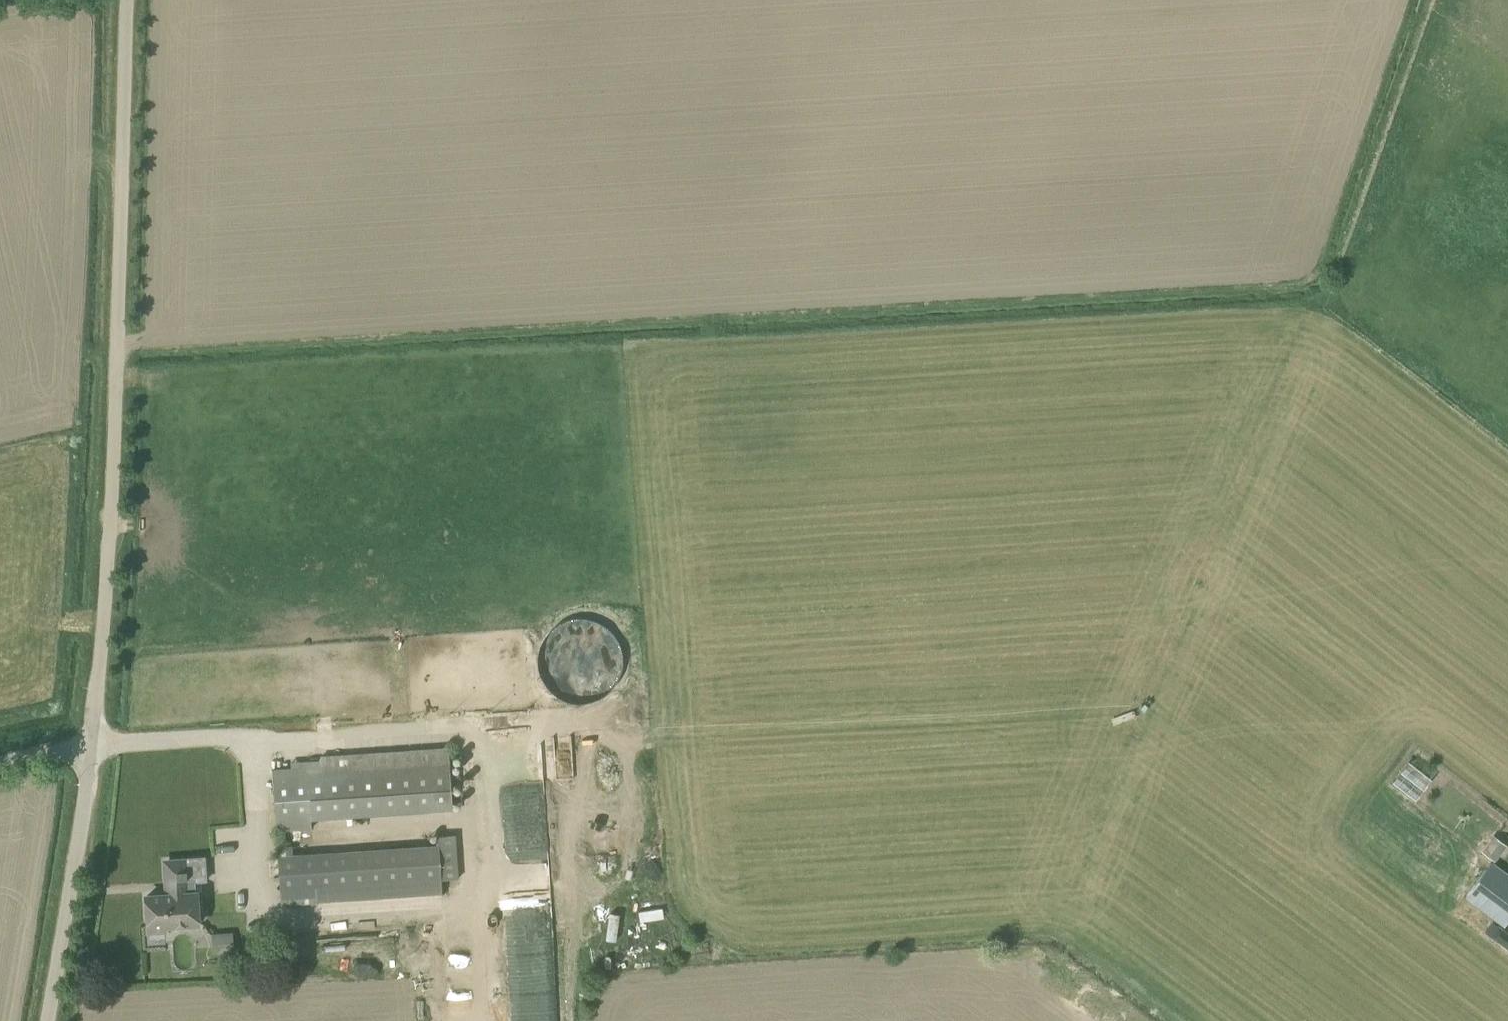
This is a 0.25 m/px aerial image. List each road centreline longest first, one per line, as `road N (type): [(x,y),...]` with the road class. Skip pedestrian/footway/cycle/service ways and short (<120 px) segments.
road 1 (unclassified): [(94,744),(125,0)]
road 2 (unclassified): [(47,1020),(94,744)]

